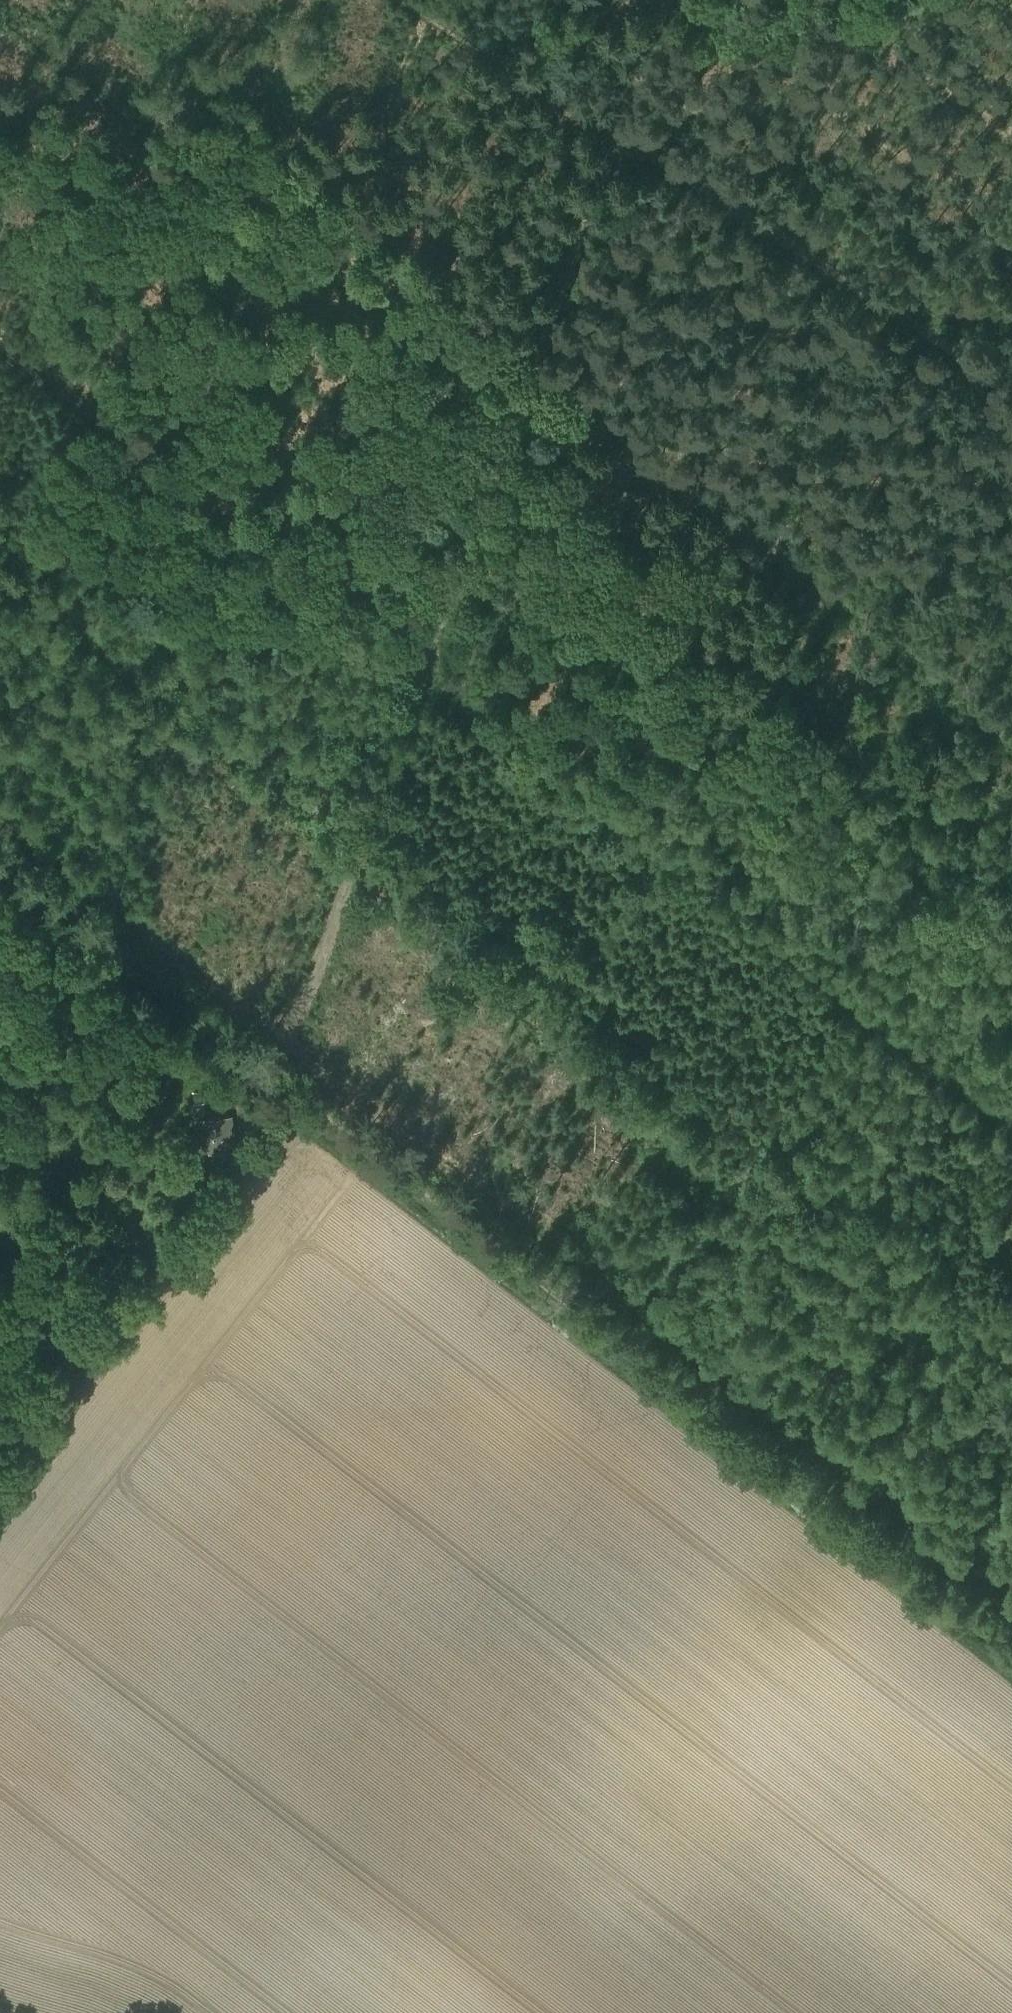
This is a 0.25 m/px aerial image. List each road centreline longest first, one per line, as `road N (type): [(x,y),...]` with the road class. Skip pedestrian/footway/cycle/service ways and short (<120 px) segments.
road 1 (track): [(616,146),(395,794),(287,1043)]
road 2 (track): [(1011,393),(616,146)]
road 3 (track): [(616,146),(670,0)]

